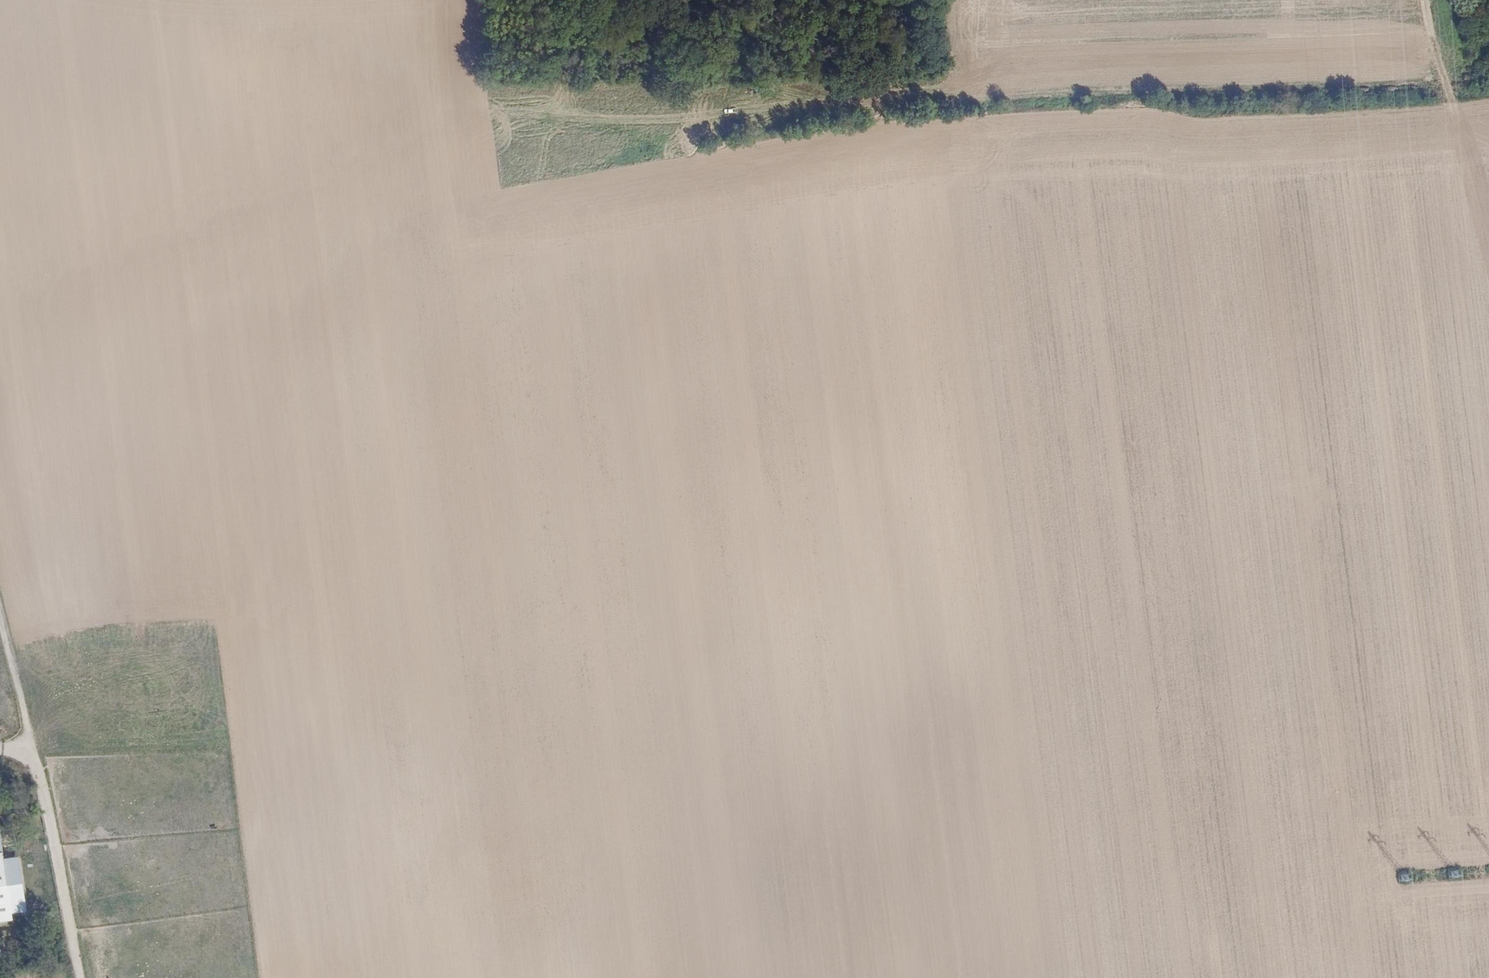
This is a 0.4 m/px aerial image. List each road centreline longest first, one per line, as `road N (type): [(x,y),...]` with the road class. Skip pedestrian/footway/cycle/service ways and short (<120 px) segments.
road 1 (track): [(0,603),(81,977)]
road 2 (track): [(1424,0),(1441,85),(1488,81)]

